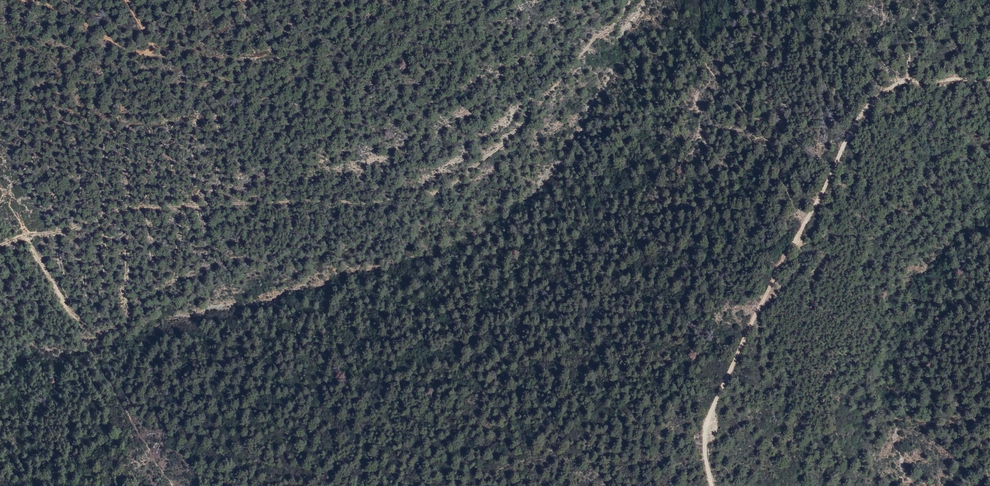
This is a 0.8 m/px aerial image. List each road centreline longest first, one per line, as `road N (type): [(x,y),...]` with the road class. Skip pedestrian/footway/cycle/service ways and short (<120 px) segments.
road 1 (track): [(630,0),(502,144),(438,191),(364,203),(139,206),(0,244)]
road 2 (track): [(989,77),(908,81),(862,113),(706,420),(712,485)]
road 3 (track): [(27,0),(68,12),(144,54),(153,50),(127,0)]

